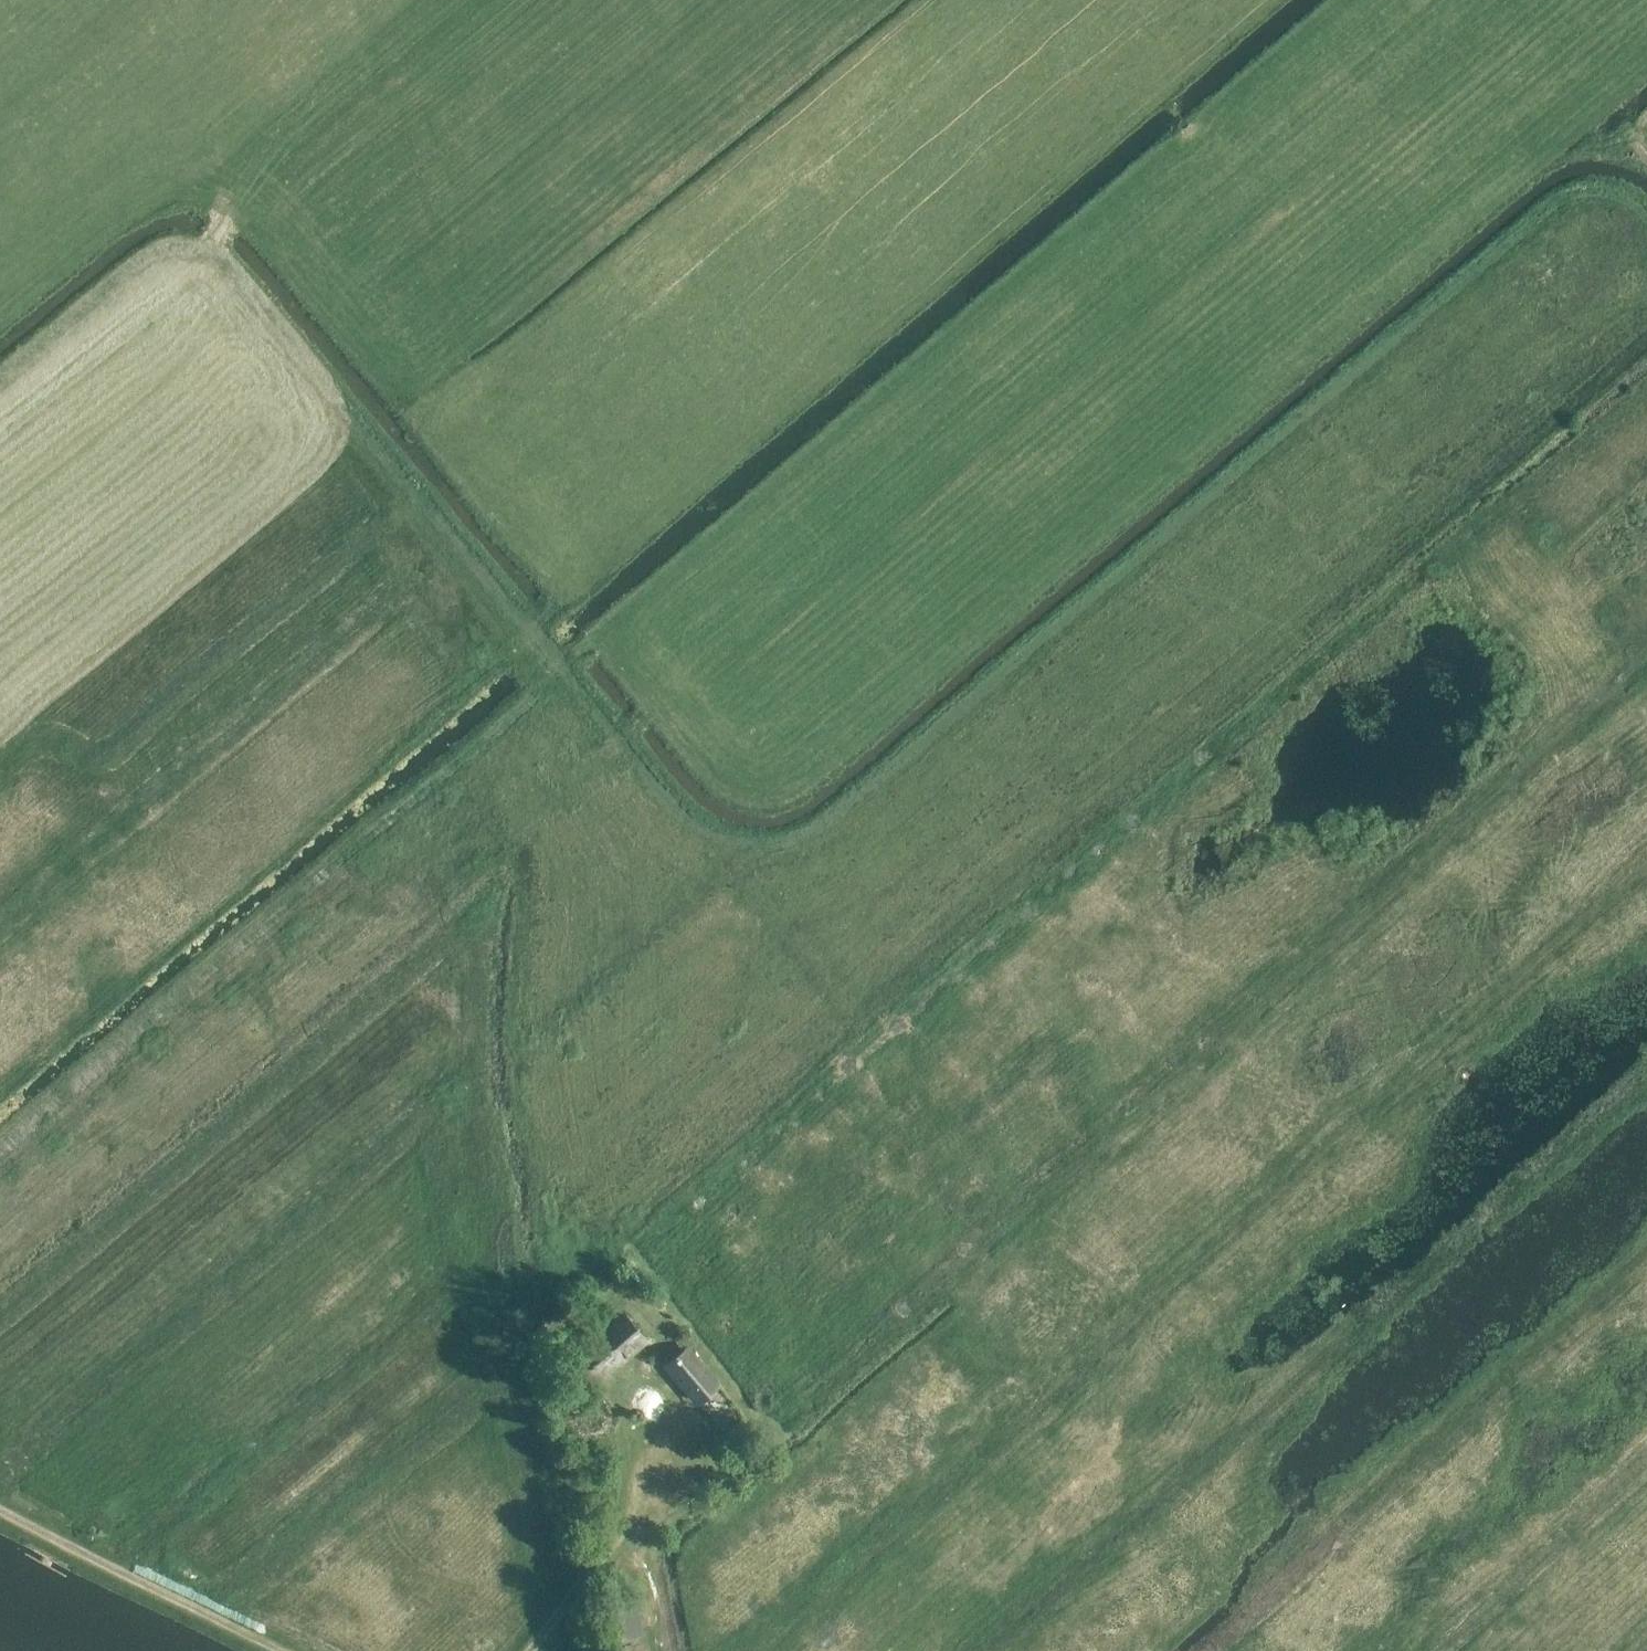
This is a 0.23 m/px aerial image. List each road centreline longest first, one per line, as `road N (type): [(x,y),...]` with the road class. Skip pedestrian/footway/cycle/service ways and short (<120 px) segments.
road 1 (unclassified): [(283,1650),(0,1509)]
road 2 (track): [(627,1533),(649,1552),(667,1650)]

